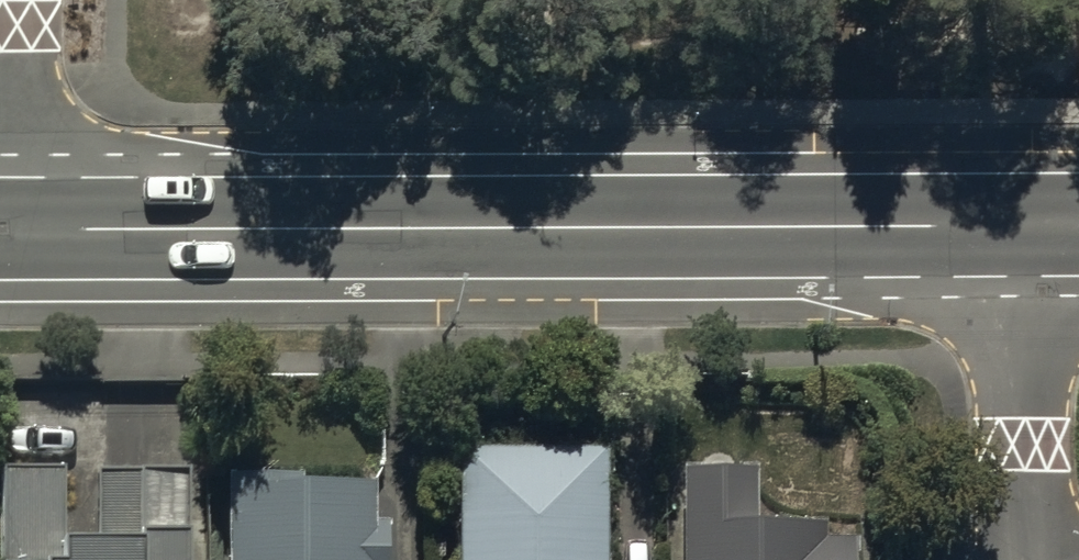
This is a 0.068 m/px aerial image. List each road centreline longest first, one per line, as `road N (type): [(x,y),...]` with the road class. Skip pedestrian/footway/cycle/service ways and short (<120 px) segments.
road 1 (secondary): [(7,229),(1028,231)]
road 2 (residential): [(1028,231),(1034,559)]
road 3 (residential): [(7,229),(4,0)]

